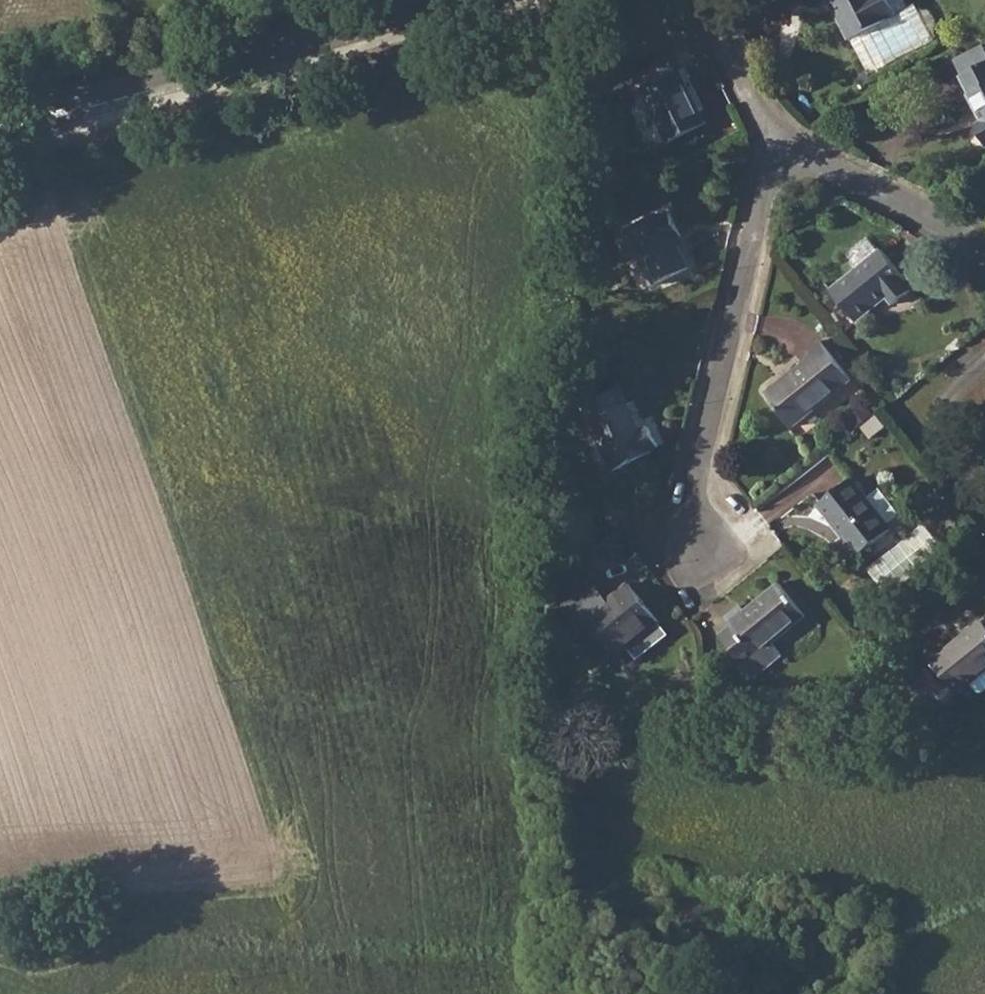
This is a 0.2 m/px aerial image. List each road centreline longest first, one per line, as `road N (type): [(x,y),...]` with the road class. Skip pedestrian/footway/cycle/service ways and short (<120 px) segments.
road 1 (residential): [(462,0),(0,124)]
road 2 (residential): [(778,147),(695,489),(707,540)]
road 3 (residential): [(778,147),(935,224),(984,257)]
road 4 (residential): [(984,360),(945,407),(940,442),(984,507)]
road 5 (residential): [(706,0),(778,147)]

